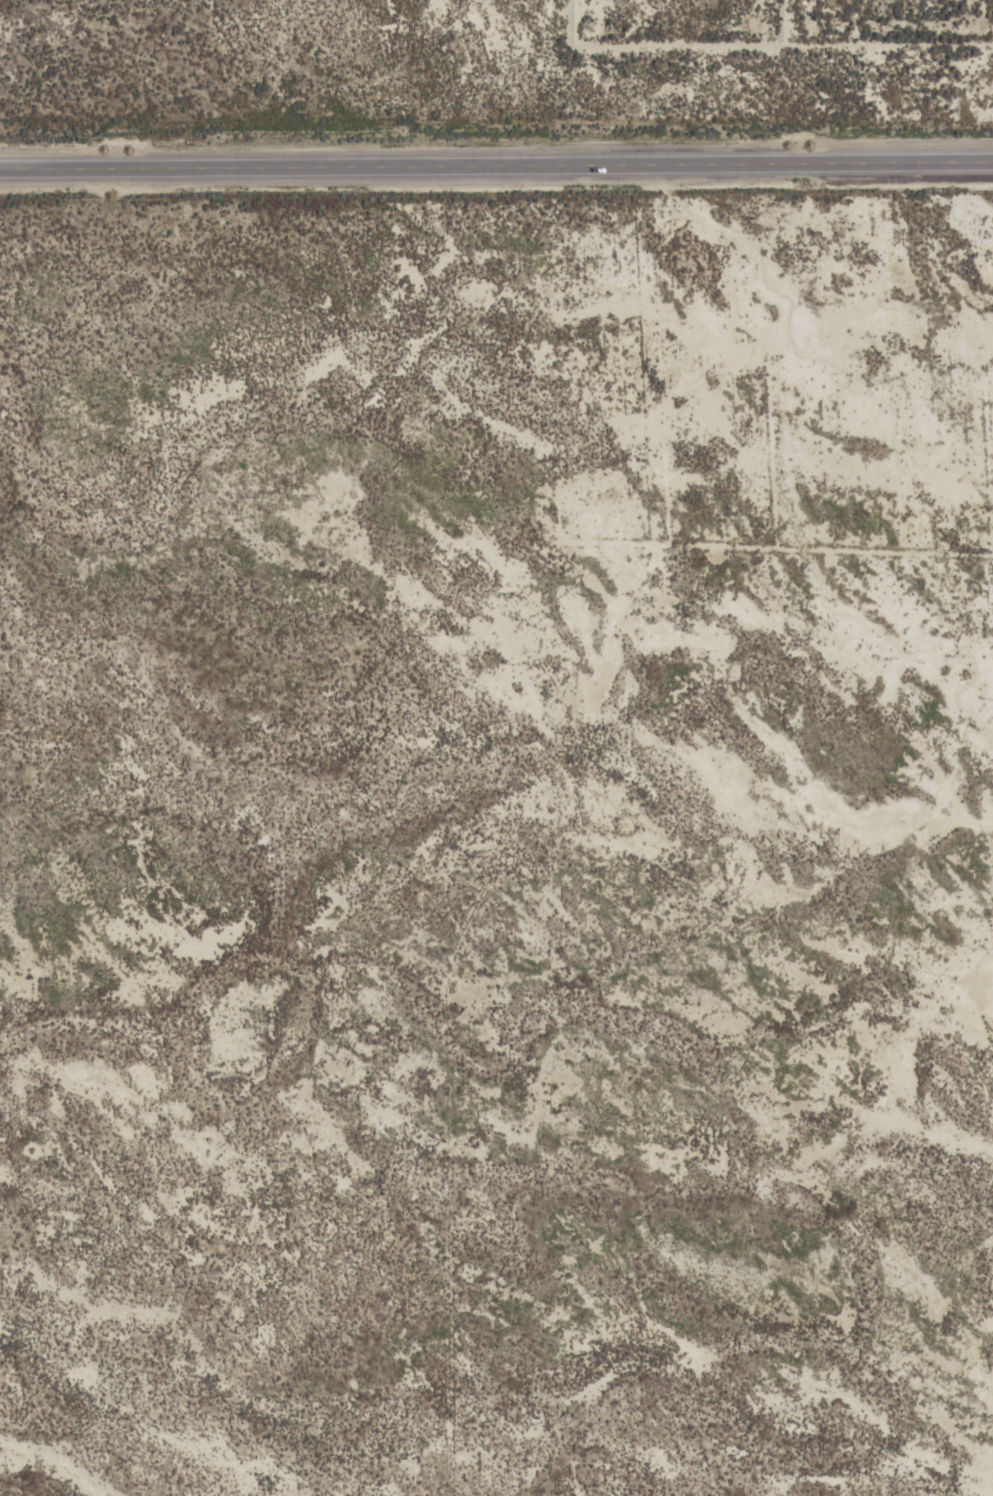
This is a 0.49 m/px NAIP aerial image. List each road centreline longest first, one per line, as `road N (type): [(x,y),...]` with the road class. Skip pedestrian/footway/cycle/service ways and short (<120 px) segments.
road 1 (trunk): [(992,169),(0,175)]

